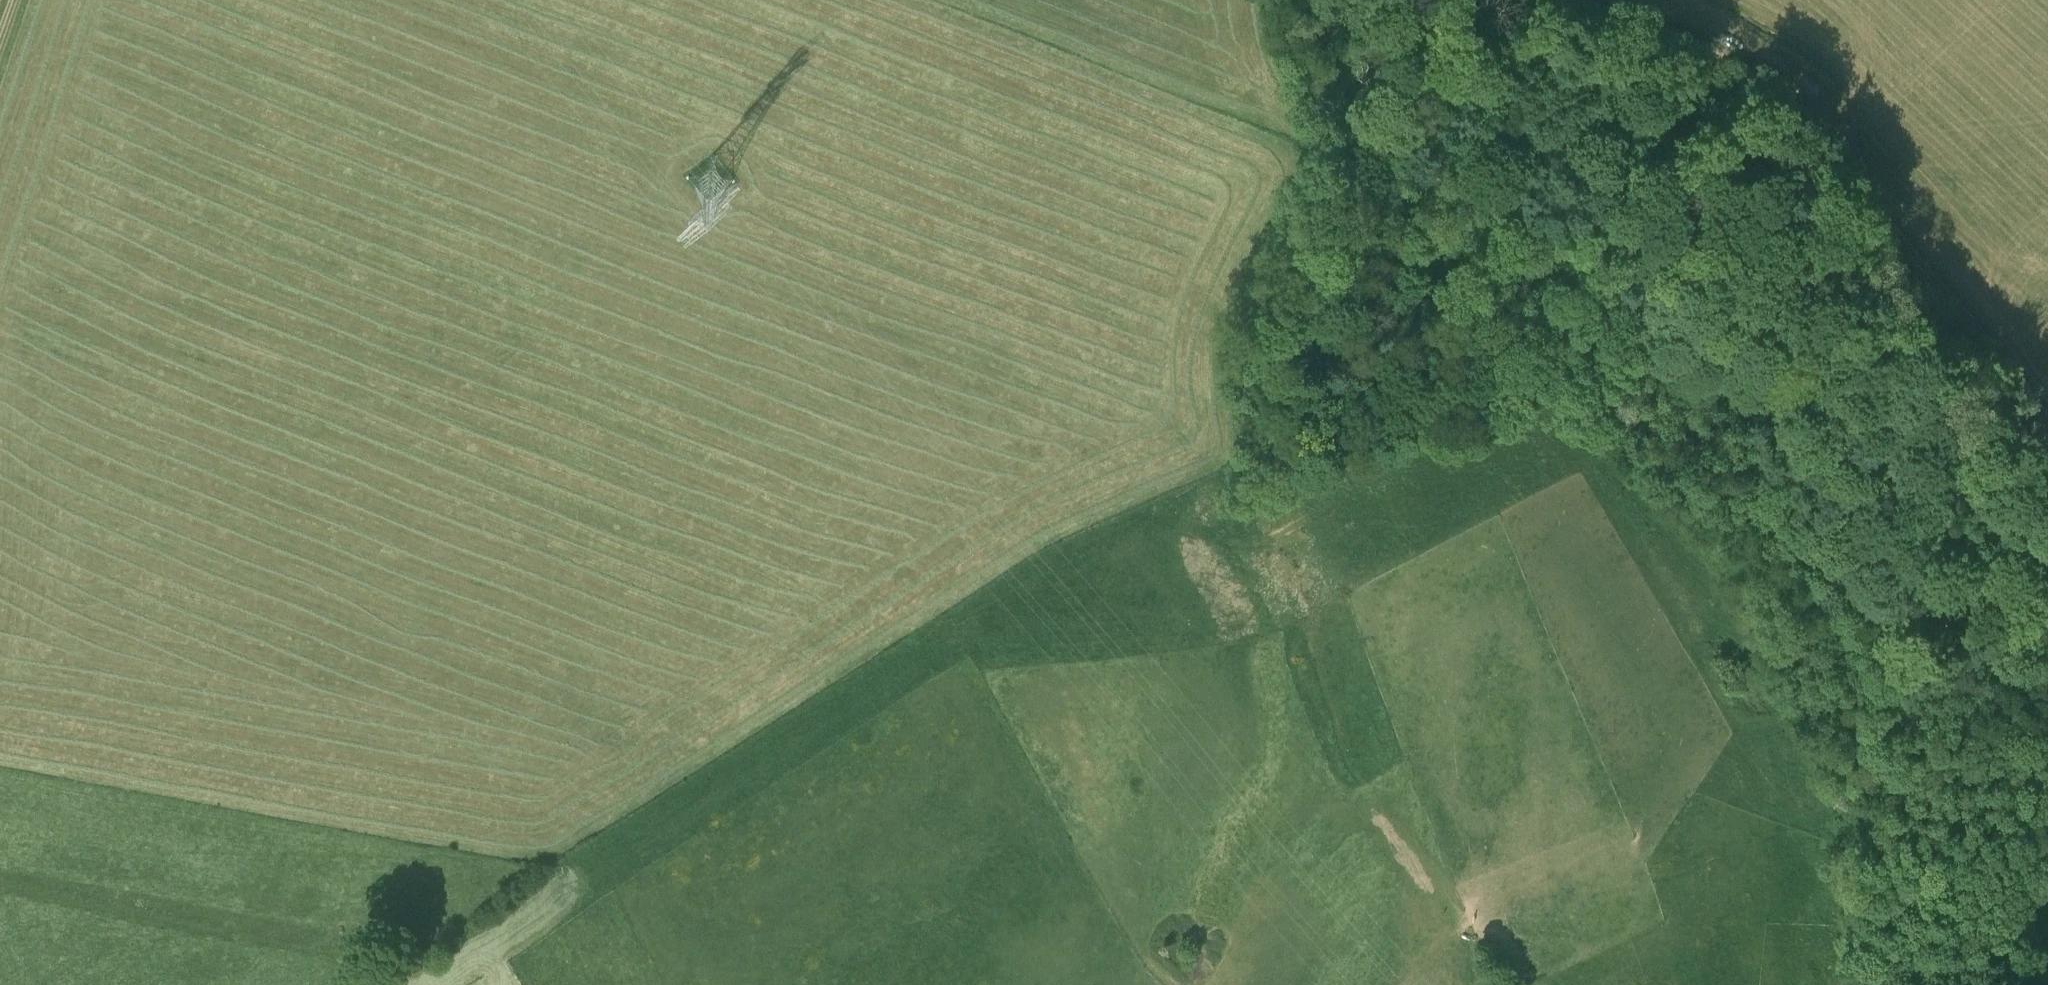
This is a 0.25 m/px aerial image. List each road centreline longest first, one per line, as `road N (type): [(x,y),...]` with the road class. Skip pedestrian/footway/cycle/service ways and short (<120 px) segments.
road 1 (track): [(2047,418),(1773,94),(1723,60),(1583,0)]

